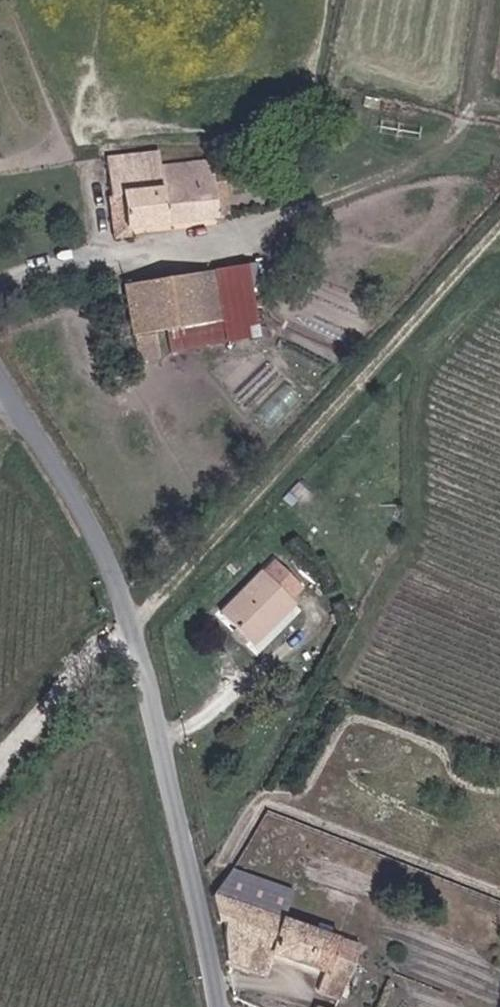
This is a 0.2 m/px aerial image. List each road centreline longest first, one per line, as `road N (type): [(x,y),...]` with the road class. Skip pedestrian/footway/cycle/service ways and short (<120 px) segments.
road 1 (track): [(499,240),(0,778)]
road 2 (unclassified): [(0,368),(113,562),(157,701),(226,1006)]

